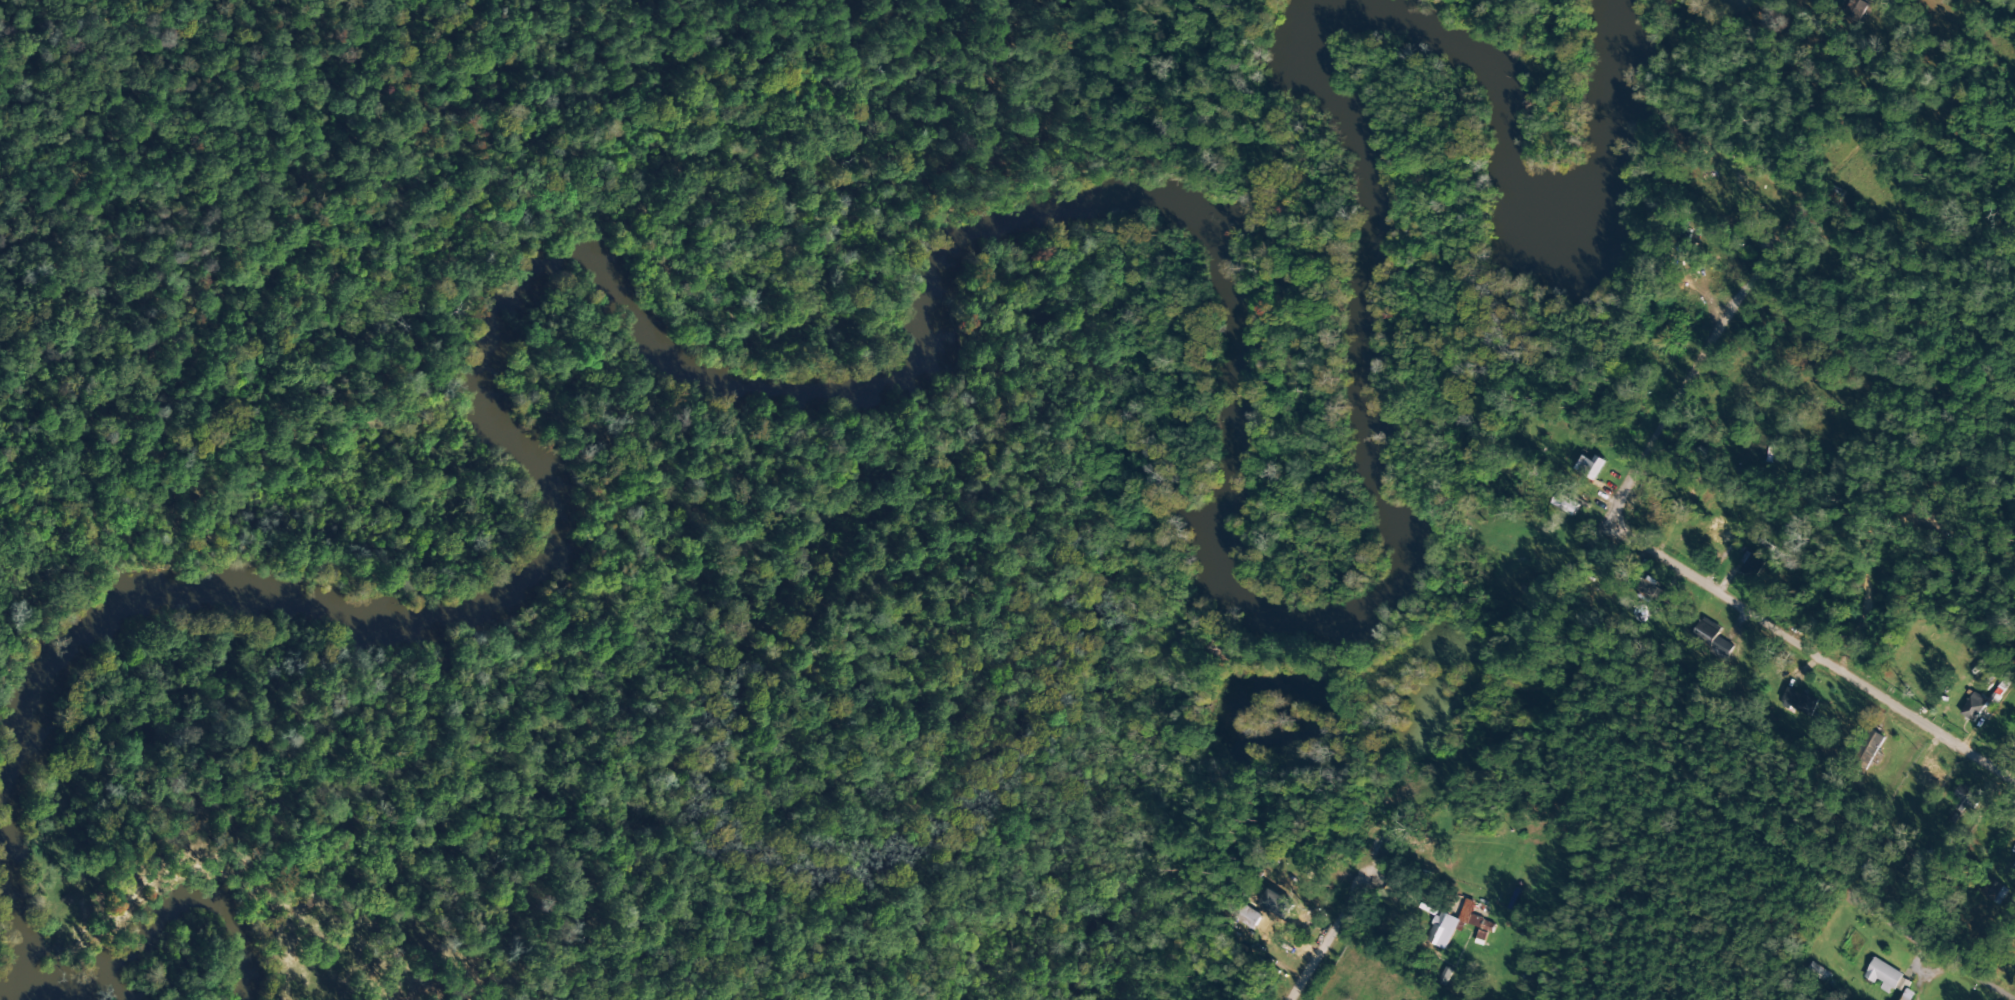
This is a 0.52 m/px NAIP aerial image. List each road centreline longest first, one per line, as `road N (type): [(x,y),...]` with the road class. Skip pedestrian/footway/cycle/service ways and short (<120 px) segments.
road 1 (residential): [(1523,646),(1704,350),(1811,193)]
road 2 (residential): [(2014,778),(1605,517)]
road 3 (residential): [(2014,995),(1845,896)]
road 4 (residential): [(1285,999),(1371,863)]

